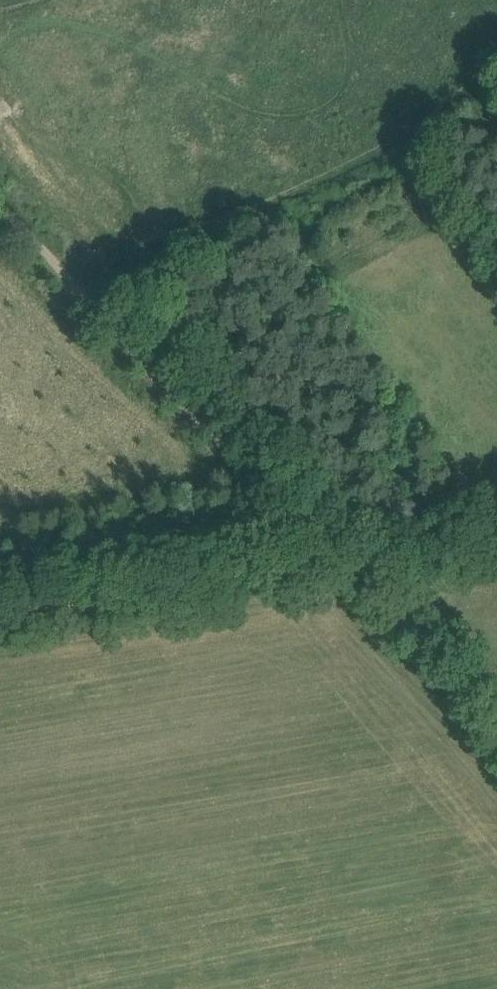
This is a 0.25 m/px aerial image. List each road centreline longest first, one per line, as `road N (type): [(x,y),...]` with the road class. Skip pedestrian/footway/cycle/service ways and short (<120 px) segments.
road 1 (track): [(350,561),(0,212)]
road 2 (track): [(0,622),(350,561)]
road 3 (track): [(496,733),(350,561)]
road 4 (track): [(496,537),(350,561)]

